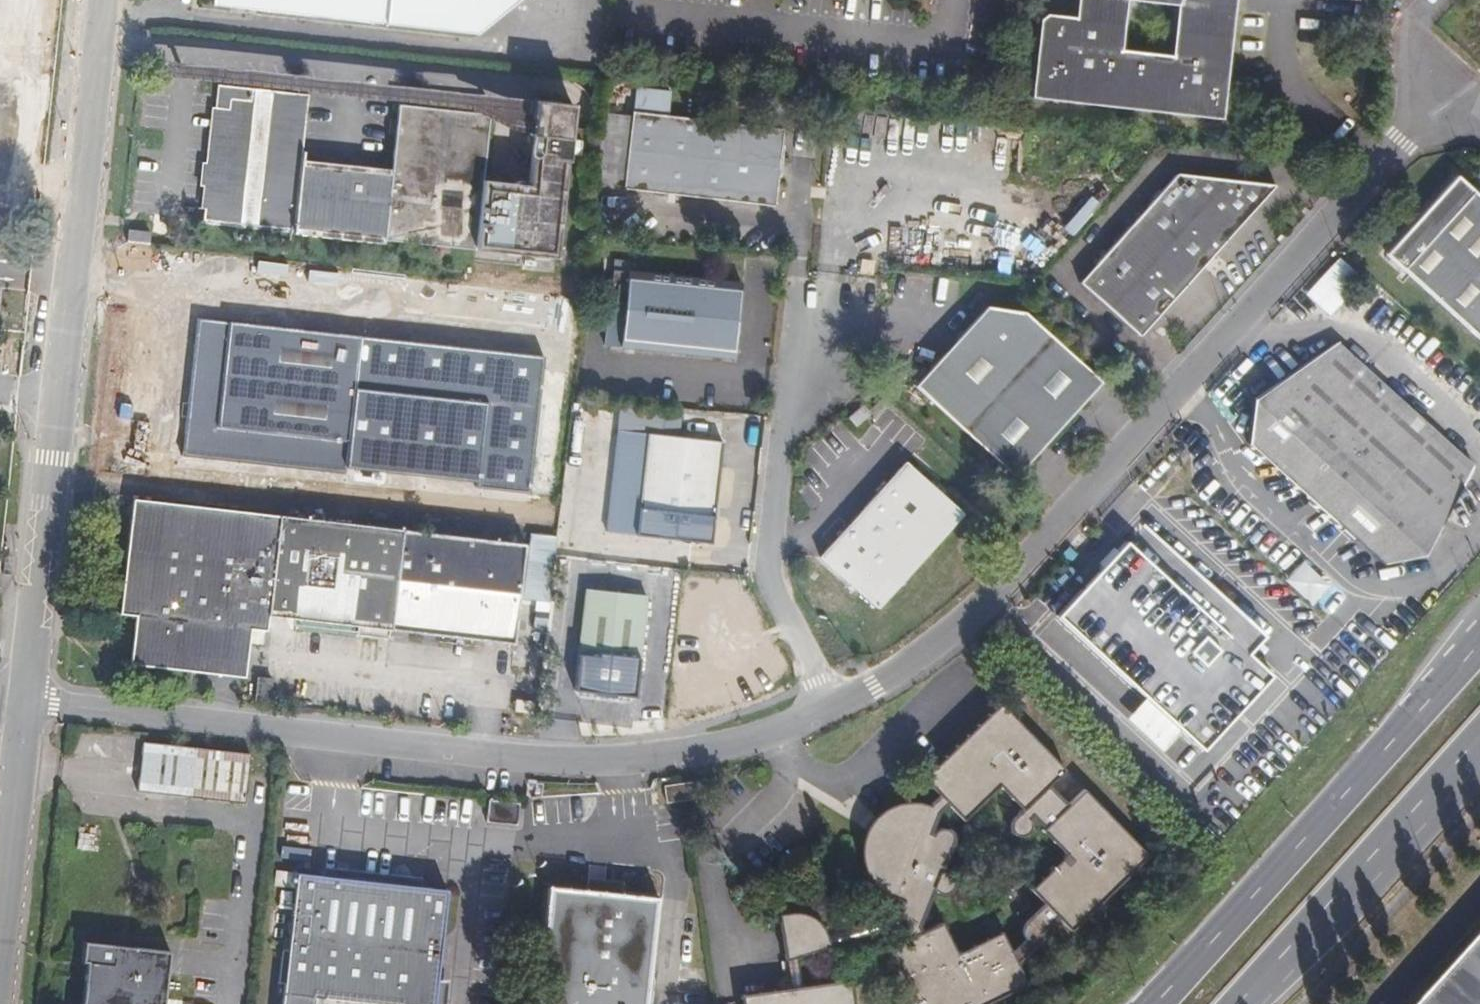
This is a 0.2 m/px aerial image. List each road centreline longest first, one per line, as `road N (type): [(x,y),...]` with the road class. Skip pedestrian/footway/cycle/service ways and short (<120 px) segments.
road 1 (unclassified): [(28,700),(561,759),(693,750),(835,710)]
road 2 (unclassified): [(835,710),(878,691),(965,631),(1384,163)]
road 3 (unclassified): [(103,0),(28,700)]
road 4 (primary): [(1479,640),(1152,1003)]
road 5 (unclassified): [(835,710),(768,581),(799,296)]
road 6 (primary): [(1238,1003),(1479,750)]
road 7 (unclassified): [(28,700),(0,937)]

